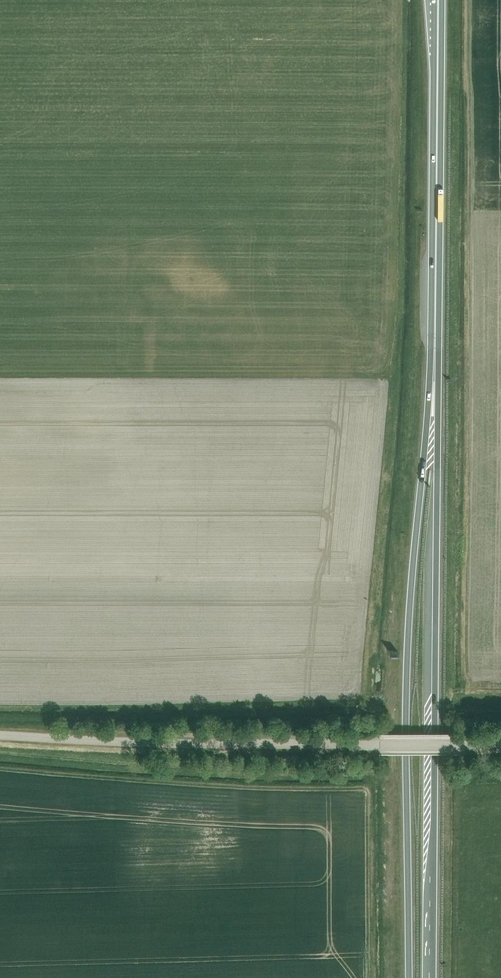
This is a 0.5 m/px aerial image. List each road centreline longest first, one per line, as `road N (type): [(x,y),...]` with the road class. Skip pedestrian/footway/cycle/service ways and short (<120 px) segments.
road 1 (trunk): [(435,343),(409,635),(409,977)]
road 2 (trunk): [(431,977),(435,343)]
road 3 (unclassified): [(500,744),(0,735)]
road 4 (trunk): [(435,343),(438,0)]

